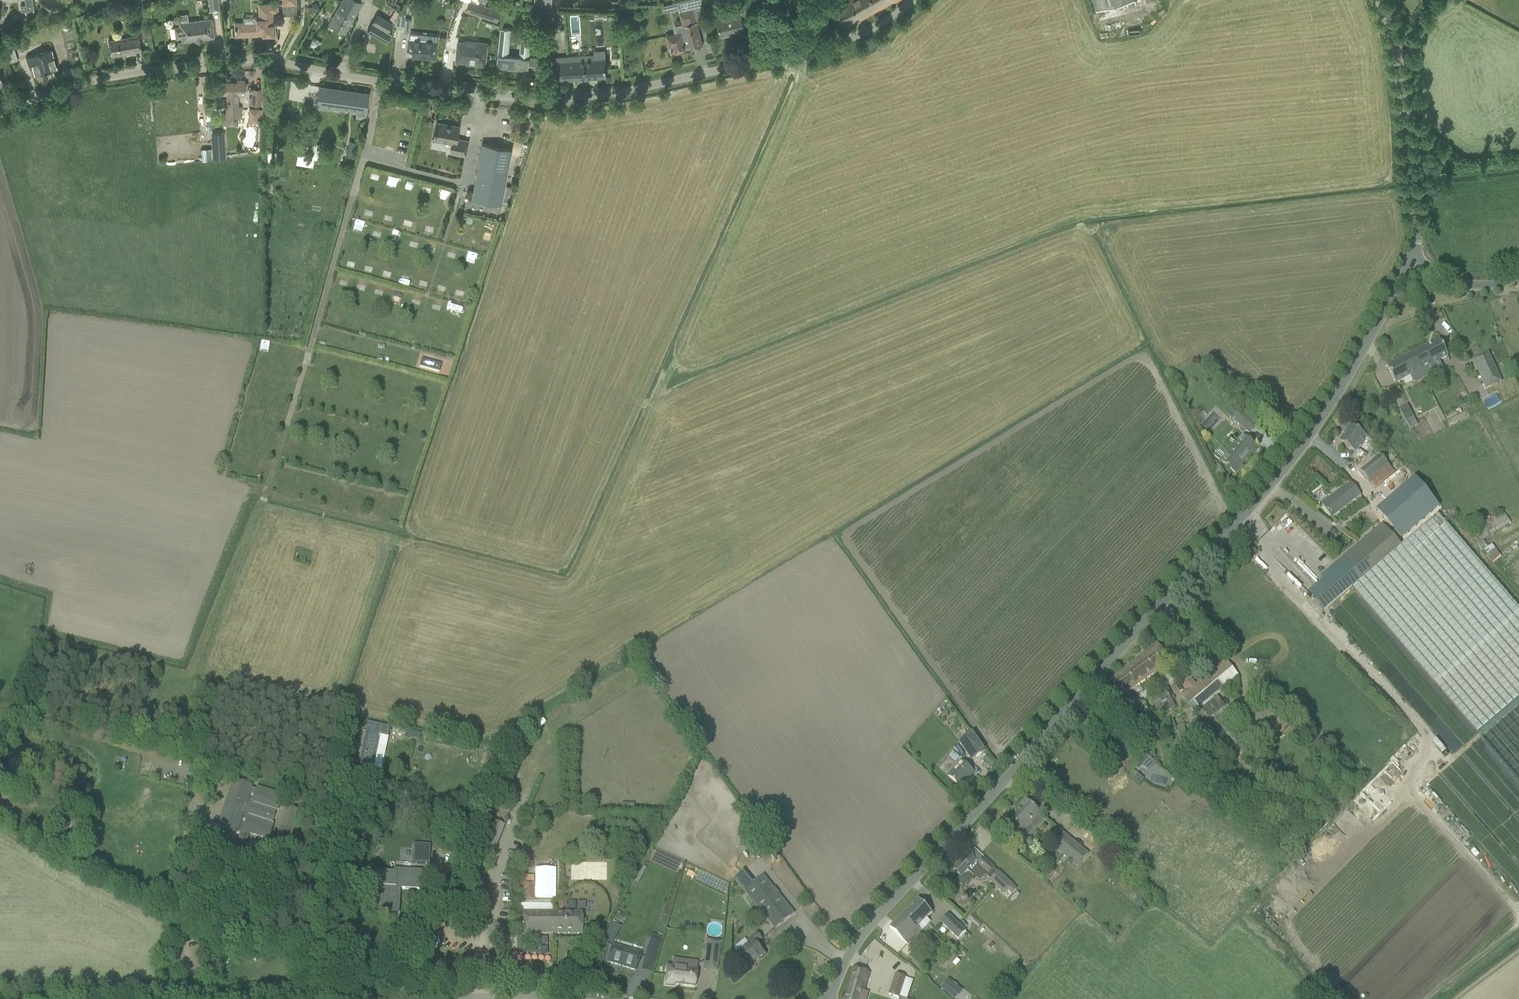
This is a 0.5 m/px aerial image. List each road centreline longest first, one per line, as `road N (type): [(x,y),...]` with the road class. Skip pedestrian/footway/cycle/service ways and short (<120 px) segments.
road 1 (unclassified): [(830,996),(880,915),(1317,427),(1418,261)]
road 2 (unclassified): [(0,112),(105,79),(251,61),(413,88),(597,95),(835,45),(914,0)]
road 3 (unclassified): [(1418,261),(1396,56),(1377,0)]
road 4 (unclassified): [(185,995),(414,997)]
road 5 (track): [(0,988),(185,995)]
road 6 (unclassified): [(551,998),(414,997)]

